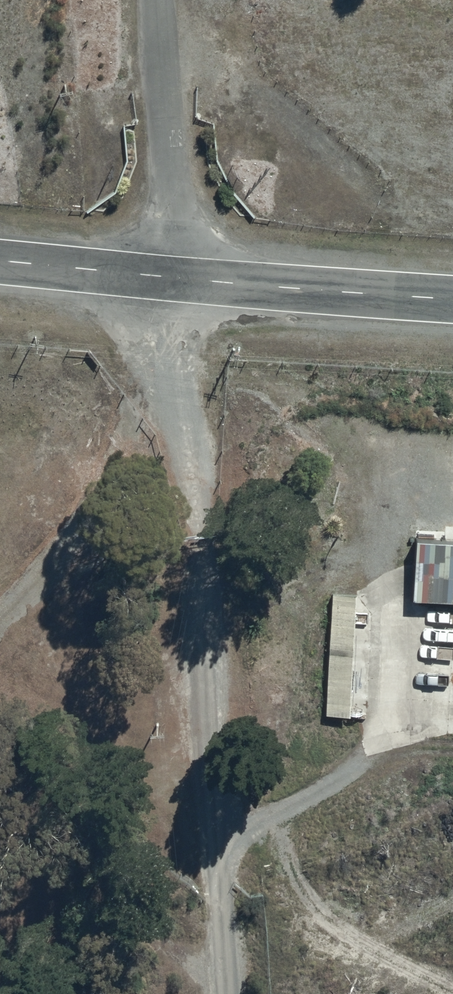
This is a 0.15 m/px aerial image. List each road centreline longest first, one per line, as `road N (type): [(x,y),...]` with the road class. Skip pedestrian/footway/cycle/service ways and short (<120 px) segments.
road 1 (track): [(159,350),(173,409),(224,993)]
road 2 (tertiary): [(452,295),(0,260)]
road 3 (track): [(164,277),(159,350),(94,502),(42,577),(0,618)]

